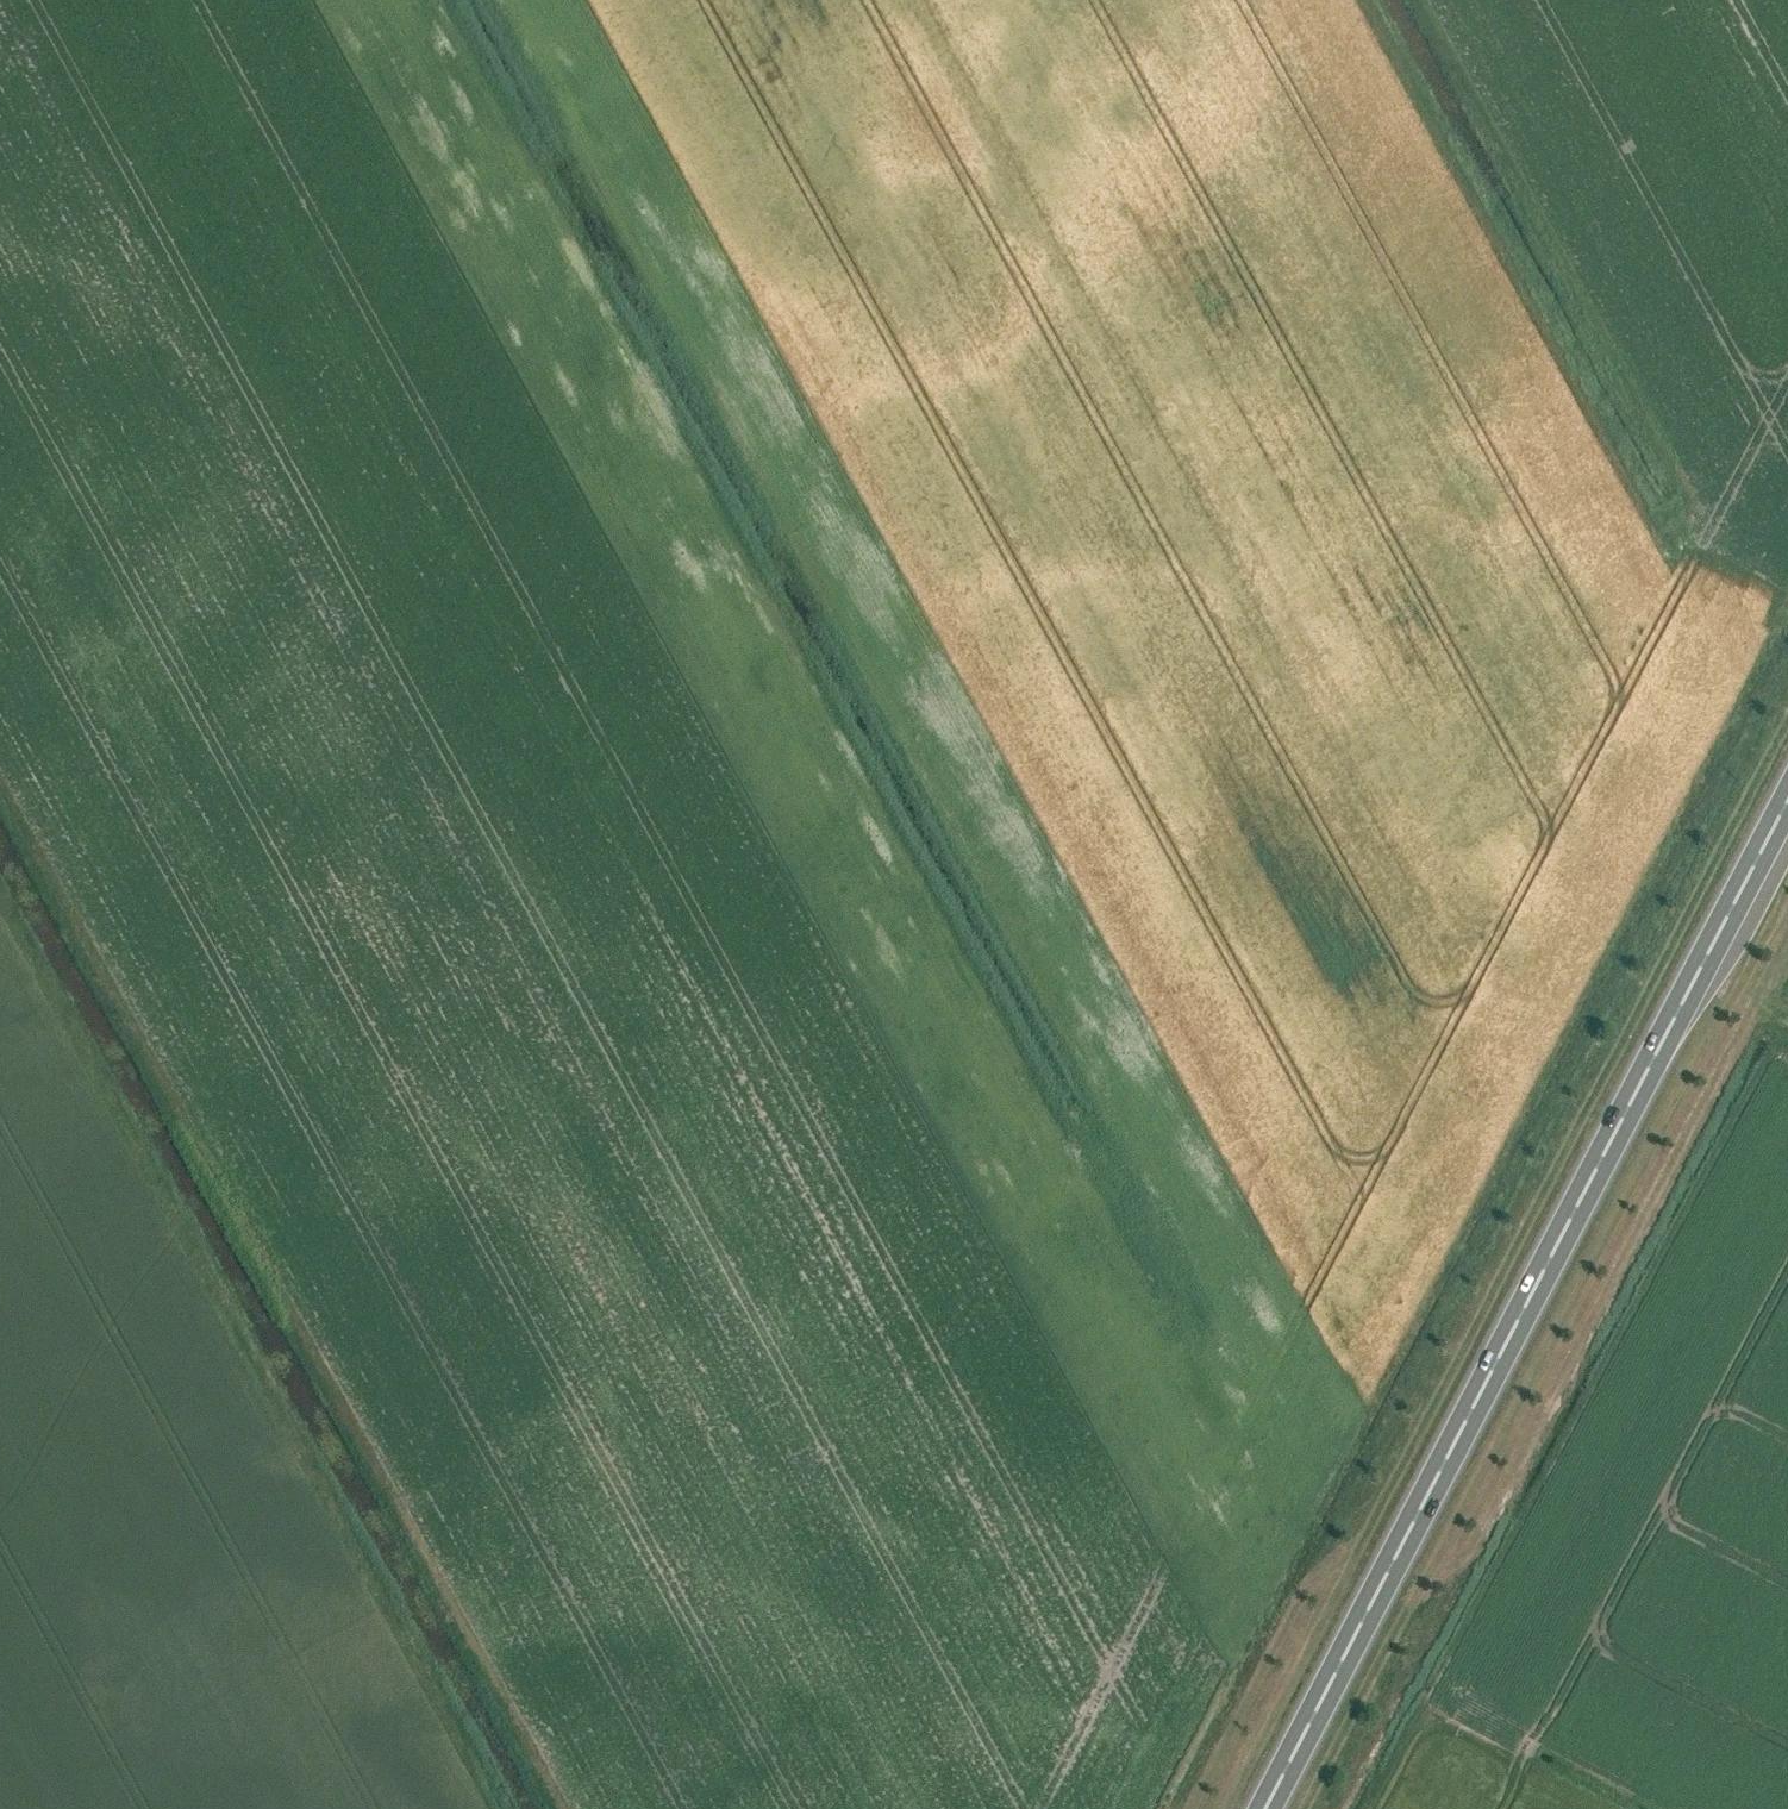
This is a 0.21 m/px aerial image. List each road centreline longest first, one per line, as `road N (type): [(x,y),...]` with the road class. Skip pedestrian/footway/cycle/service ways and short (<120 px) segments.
road 1 (trunk): [(1291,1808),(1787,806)]

